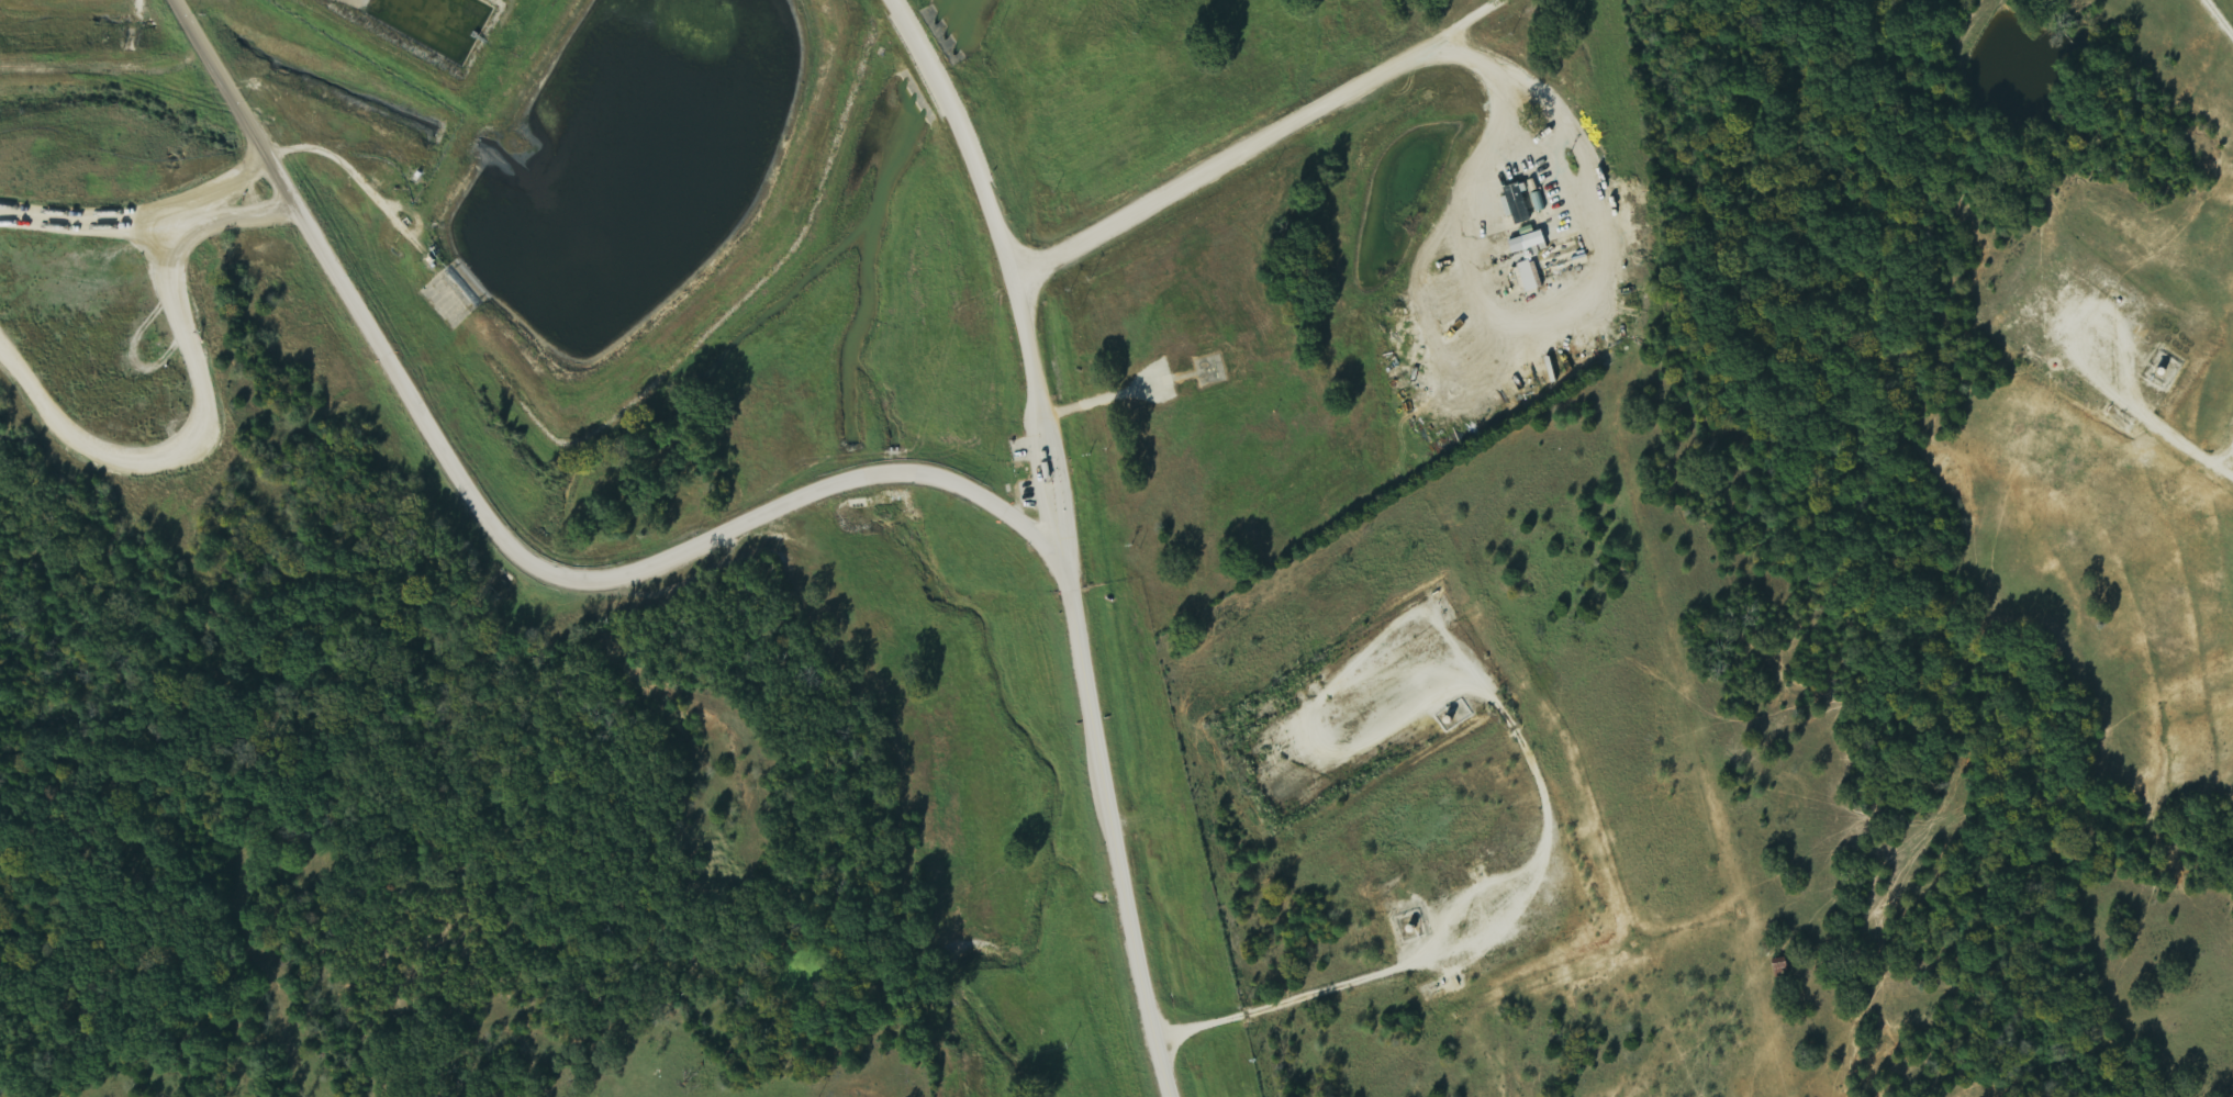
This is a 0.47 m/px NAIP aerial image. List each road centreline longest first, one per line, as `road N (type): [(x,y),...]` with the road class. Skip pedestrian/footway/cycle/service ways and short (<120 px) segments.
road 1 (residential): [(890,0),(983,194),(1048,429),(1096,747),(1169,1096)]

